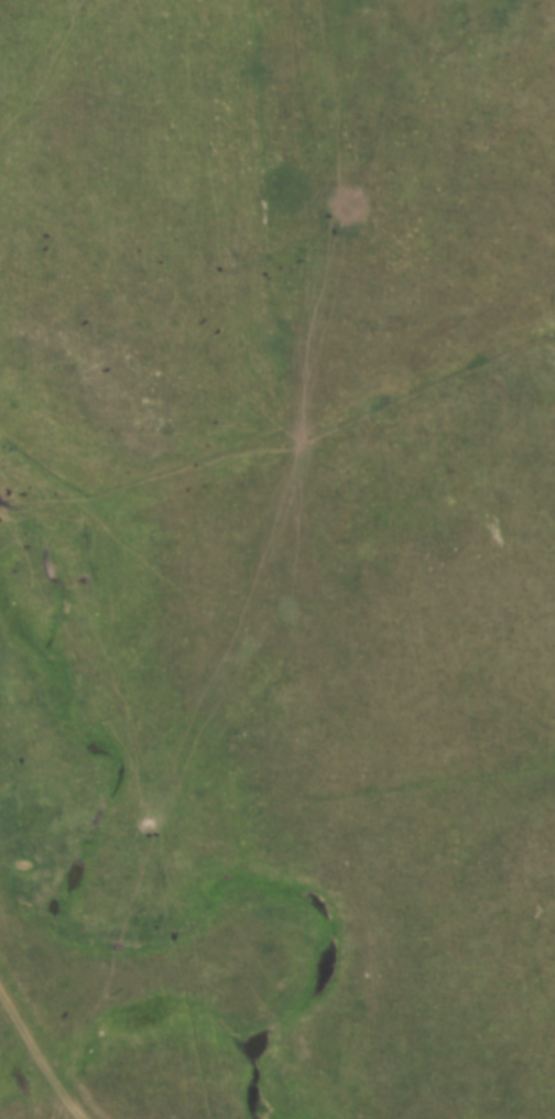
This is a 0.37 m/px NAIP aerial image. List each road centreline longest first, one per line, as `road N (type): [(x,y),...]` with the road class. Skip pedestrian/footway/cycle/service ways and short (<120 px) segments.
road 1 (track): [(86,1118),(0,992)]

